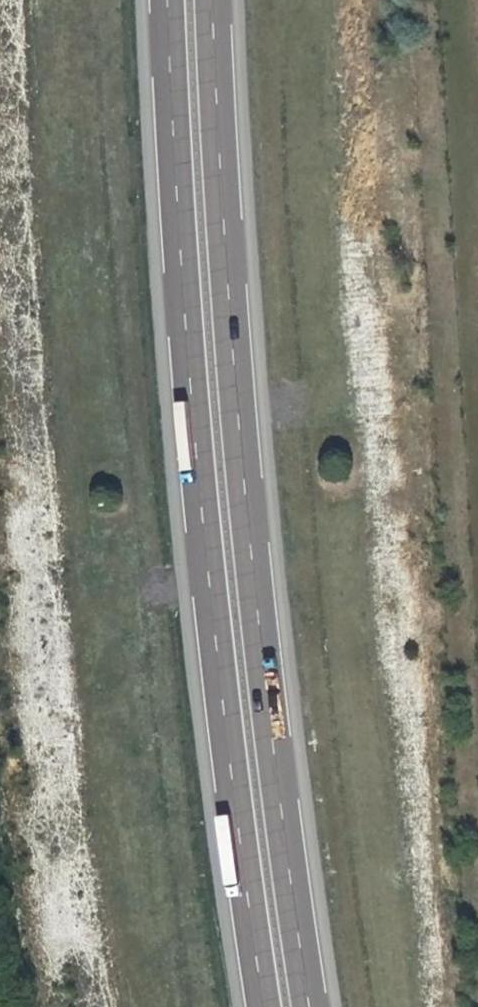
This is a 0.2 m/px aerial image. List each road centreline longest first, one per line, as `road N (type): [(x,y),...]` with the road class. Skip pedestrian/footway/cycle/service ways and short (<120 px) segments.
road 1 (motorway): [(311,1006),(258,620),(213,0)]
road 2 (motorway): [(168,0),(215,637),(265,1006)]

